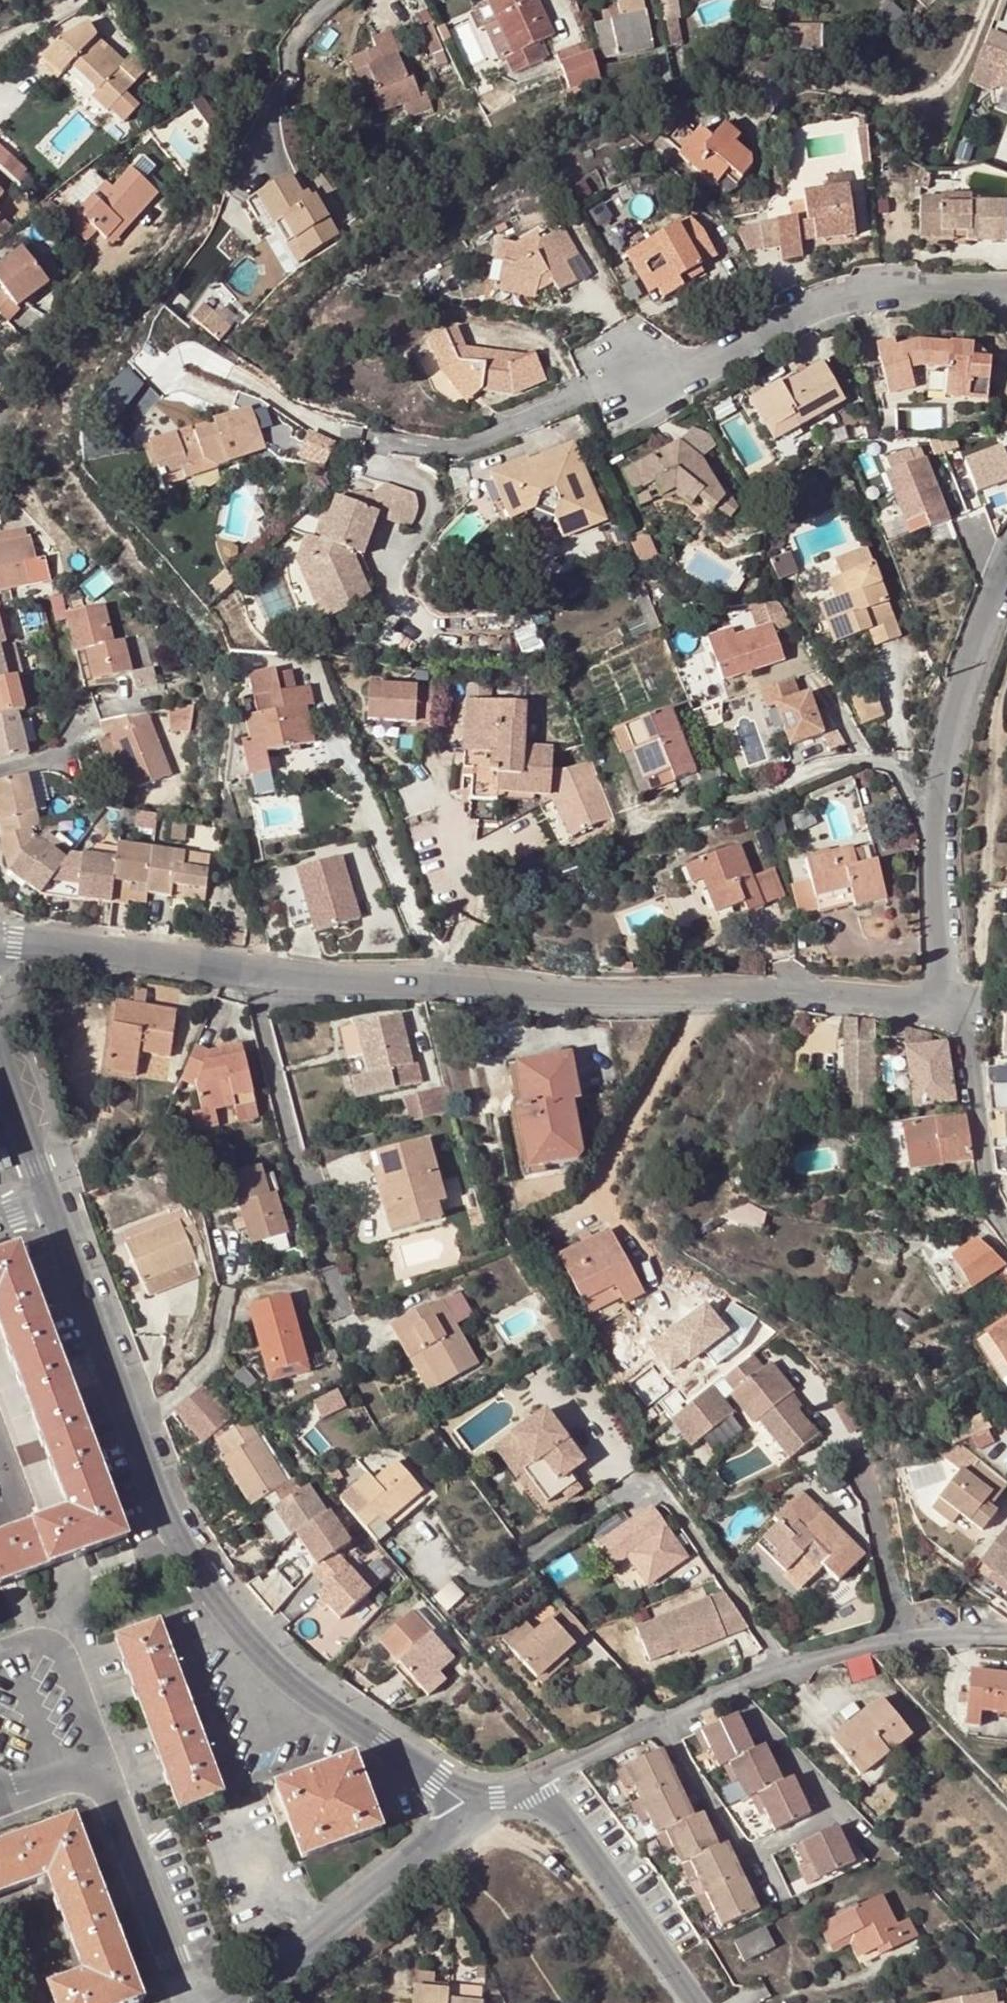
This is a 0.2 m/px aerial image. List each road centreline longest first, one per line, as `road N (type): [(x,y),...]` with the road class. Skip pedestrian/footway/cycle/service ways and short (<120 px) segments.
road 1 (residential): [(0,932),(250,970),(444,986),(948,1000)]
road 2 (tertiary): [(49,1206),(131,1437),(206,1581),(253,1647),(307,1699),(476,1812)]
road 3 (residential): [(1006,1638),(898,1634),(785,1665),(532,1787)]
road 4 (residential): [(948,1000),(934,915),(935,797),(966,670),(1006,562)]
road 5 (residential): [(1006,299),(885,291),(707,361),(619,375)]
road 6 (tertiary): [(246,2002),(476,1812)]
road 7 (residential): [(532,1787),(650,1935),(692,2002)]
road 8 (residential): [(194,2002),(93,1760)]
road 9 (residential): [(948,1000),(968,1065),(986,1180),(1006,1235)]
road 10 (residential): [(93,1760),(44,1644),(0,1655)]
road 11 (tertiary): [(0,1081),(49,1206)]

